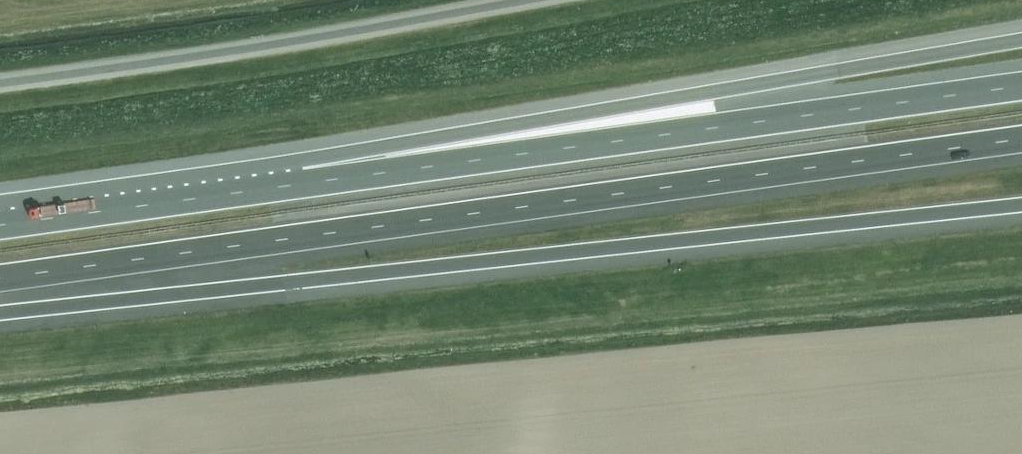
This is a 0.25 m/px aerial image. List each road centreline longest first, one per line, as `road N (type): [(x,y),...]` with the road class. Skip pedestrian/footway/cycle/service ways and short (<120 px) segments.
road 1 (motorway): [(0,278),(1021,139)]
road 2 (motorway): [(0,313),(1021,204)]
road 3 (motorway): [(1021,39),(302,160),(129,208)]
road 4 (motorway): [(1021,86),(129,208)]
road 5 (tertiary): [(0,83),(512,0)]
road 6 (motorway): [(129,208),(0,225)]

